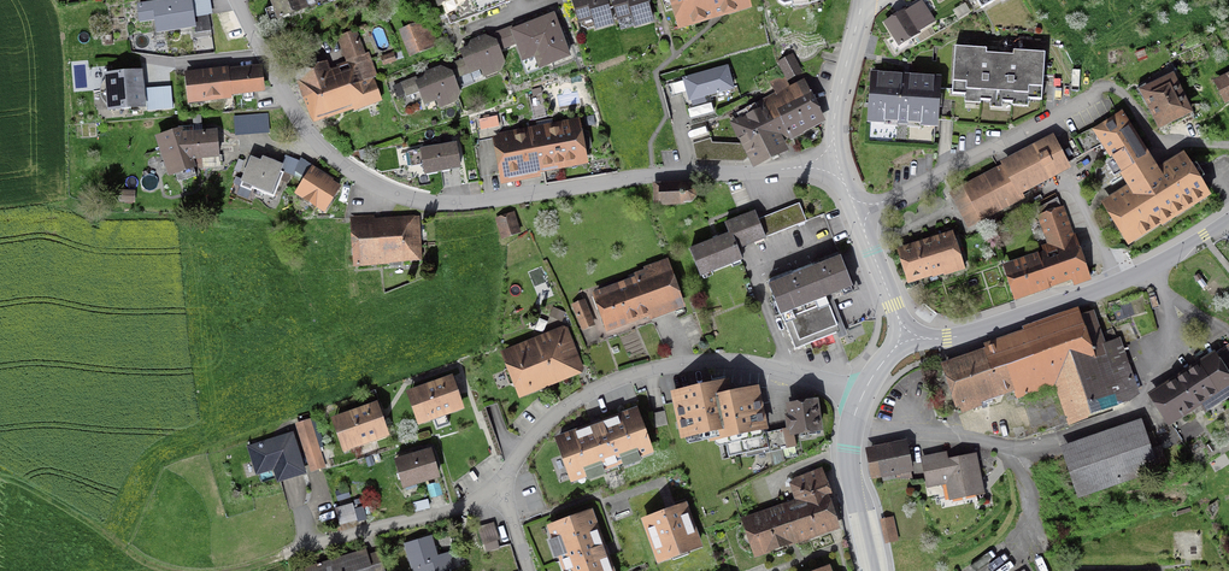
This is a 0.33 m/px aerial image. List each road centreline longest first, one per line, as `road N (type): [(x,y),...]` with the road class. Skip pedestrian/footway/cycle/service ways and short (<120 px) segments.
road 1 (residential): [(234,0),(313,138),(360,176),(416,200),(466,203),(652,176),(837,165)]
road 2 (residential): [(862,396),(742,362),(639,372),(549,420),(500,493)]
road 3 (tertiary): [(1228,220),(1091,293),(974,333),(906,337)]
road 4 (residential): [(1093,96),(858,215)]
road 5 (residential): [(500,493),(282,557)]
road 6 (tertiary): [(862,396),(848,461),(871,570)]
road 7 (residential): [(837,165),(836,110),(862,0)]
road 8 (residential): [(906,337),(858,215)]

